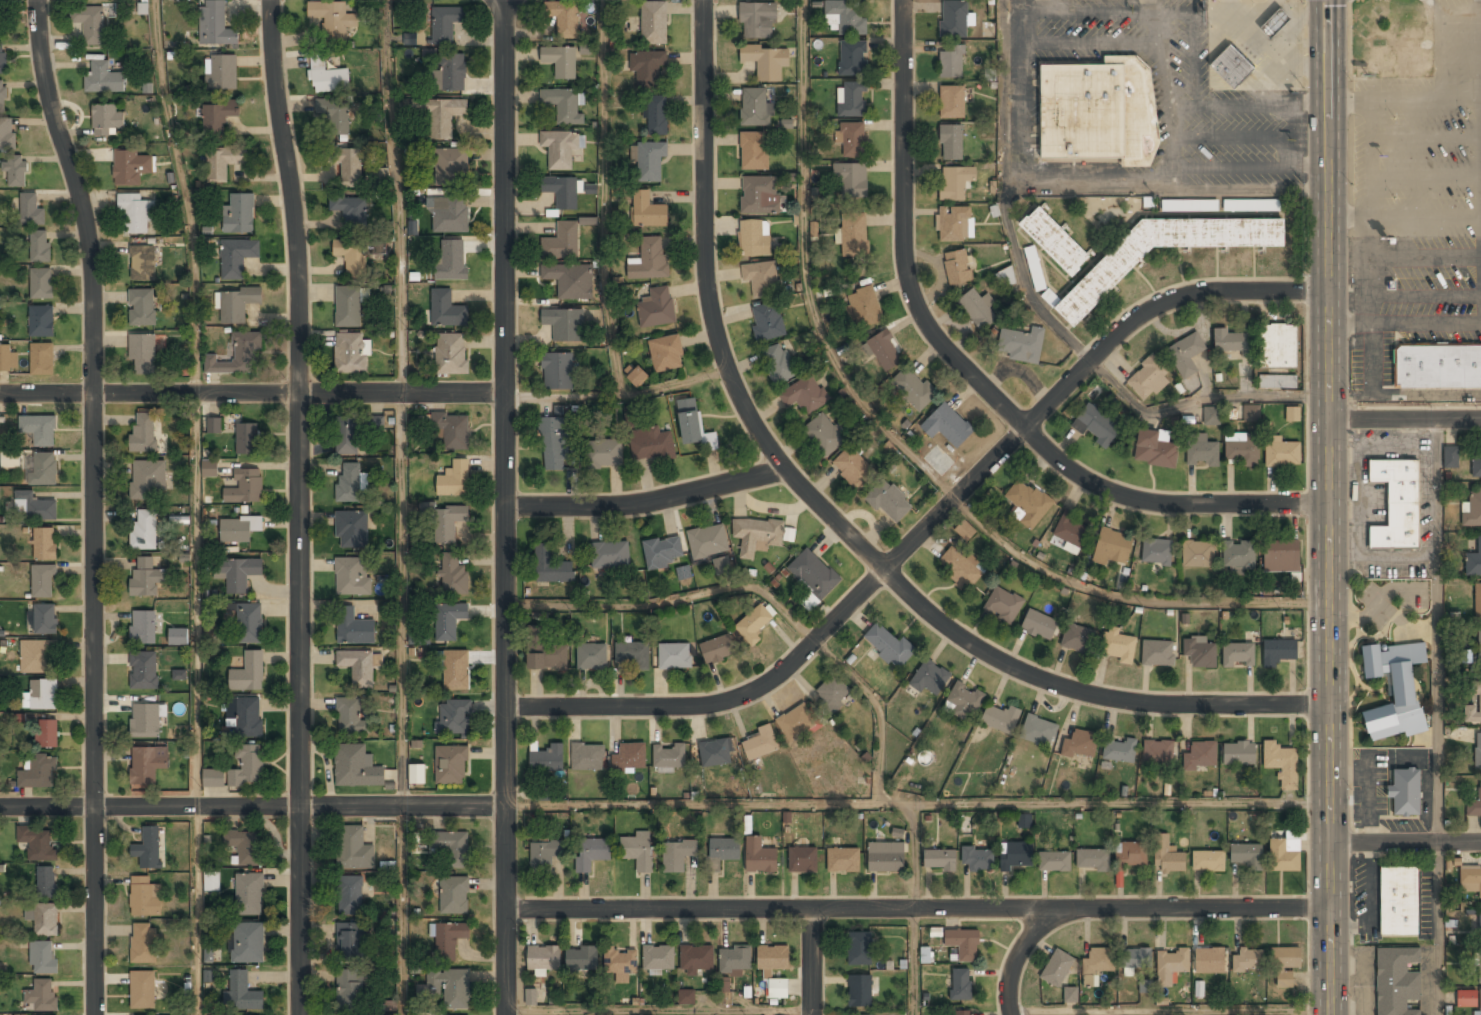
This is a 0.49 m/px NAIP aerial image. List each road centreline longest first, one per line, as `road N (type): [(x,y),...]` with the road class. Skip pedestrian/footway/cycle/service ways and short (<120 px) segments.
road 1 (residential): [(703,0),(707,291),(728,378),(781,464),(935,618),(984,654),(1034,676),(1100,698),(1163,706),(1327,704)]
road 2 (residential): [(38,0),(46,92),(90,249),(93,1014)]
road 3 (residential): [(271,0),(297,279),(300,1014)]
road 4 (secondary): [(1329,1014),(1326,0)]
road 5 (tertiary): [(503,0),(505,1014)]
road 6 (residential): [(1326,292),(1189,295),(1128,323),(765,683),(716,704),(684,707),(505,706)]
road 7 (residential): [(1329,908),(505,910)]
road 8 (residential): [(901,0),(905,270),(939,343),(1078,476),(1112,493),(1175,506),(1327,506)]
road 9 (residential): [(504,806),(0,807)]
road 10 (residential): [(503,392),(0,394)]
road 11 (residential): [(781,464),(608,508),(503,506)]
road 12 (residential): [(1480,418),(1328,418)]
road 13 (residential): [(1480,843),(1328,843)]

